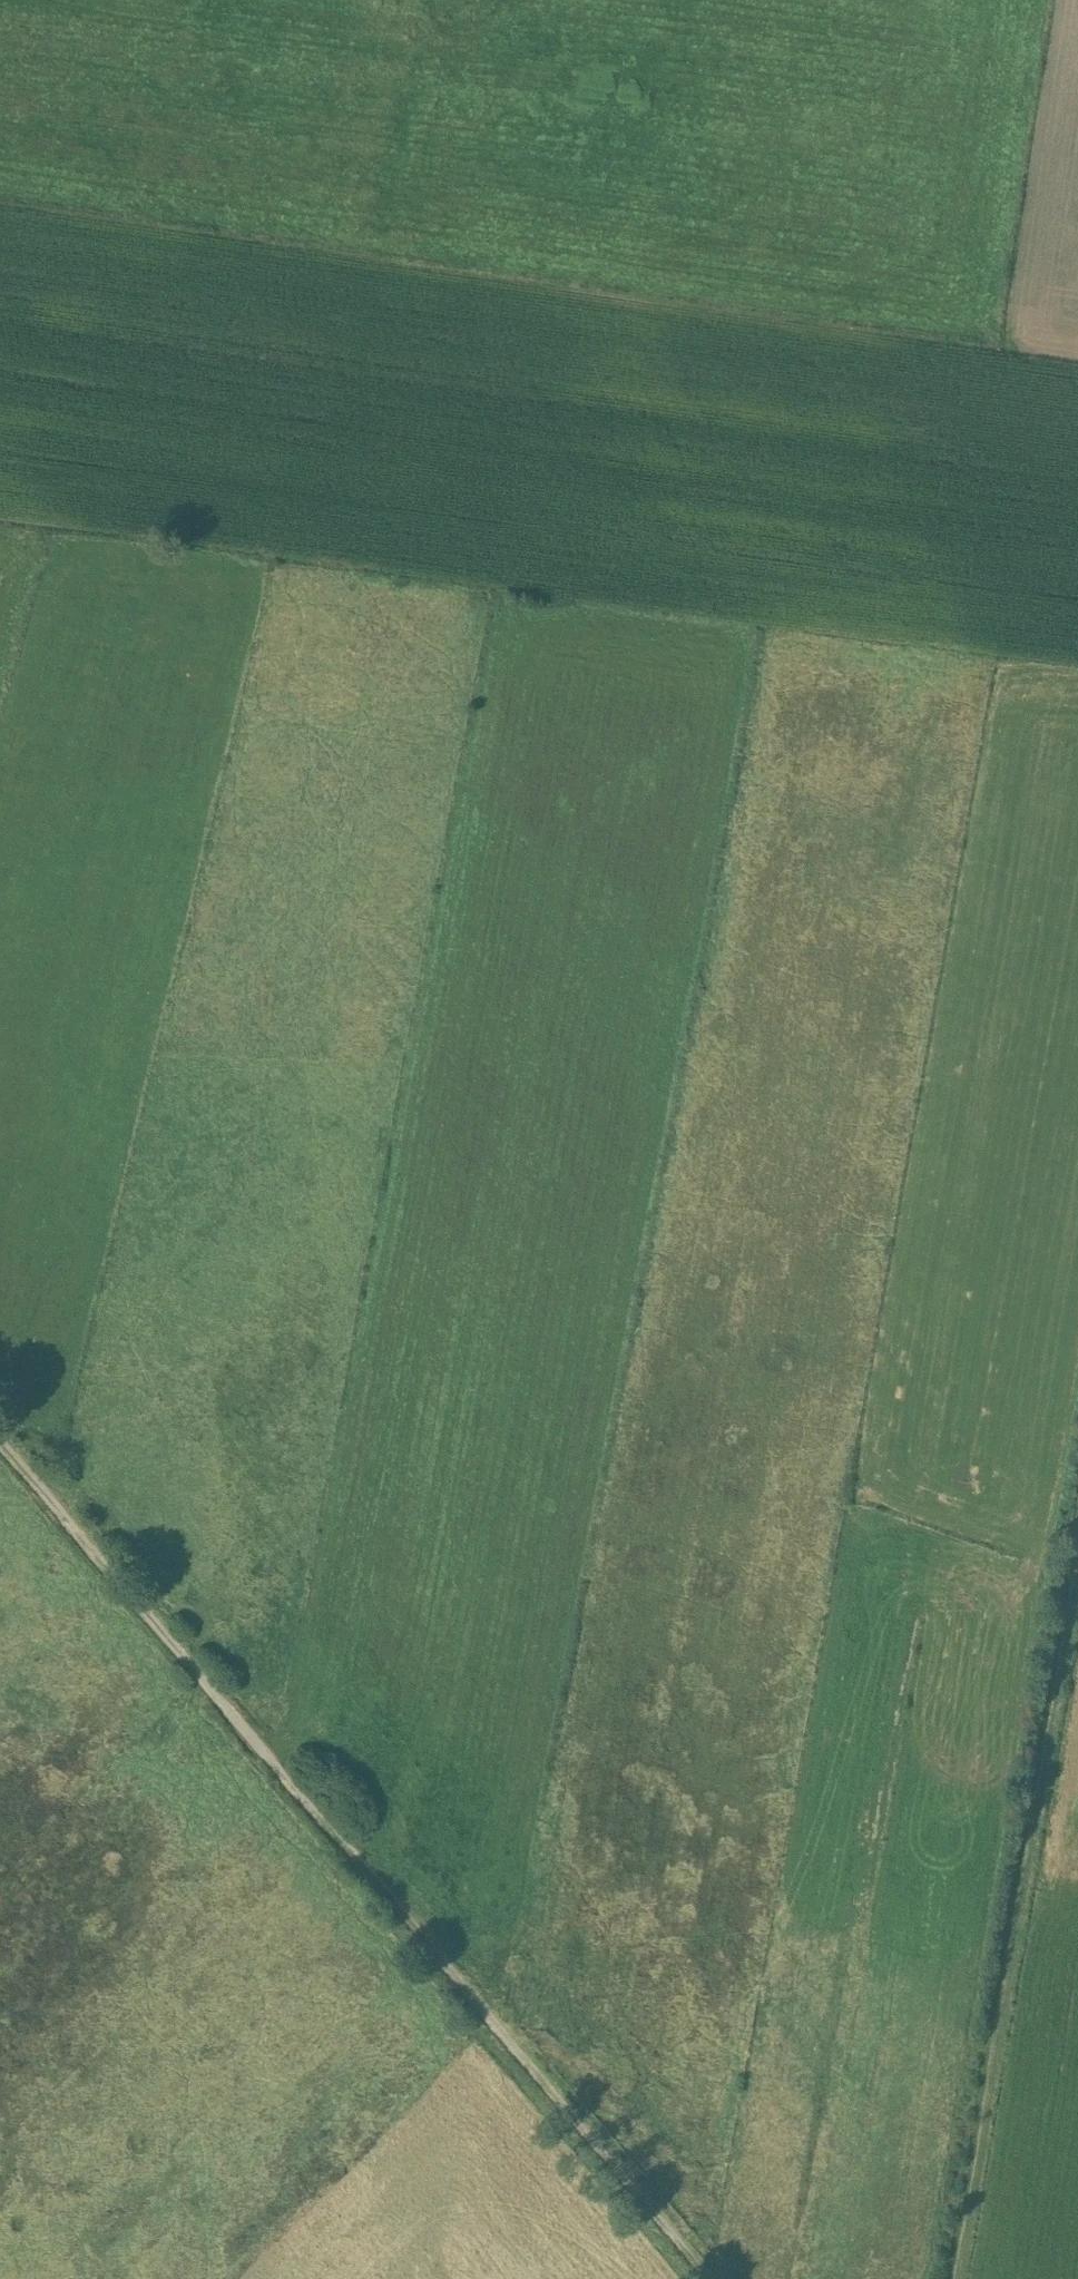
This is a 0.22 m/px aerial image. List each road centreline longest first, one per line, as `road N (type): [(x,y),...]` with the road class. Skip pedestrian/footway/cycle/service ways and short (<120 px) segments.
road 1 (track): [(0,1445),(704,2278)]
road 2 (track): [(1077,1539),(952,2278)]

